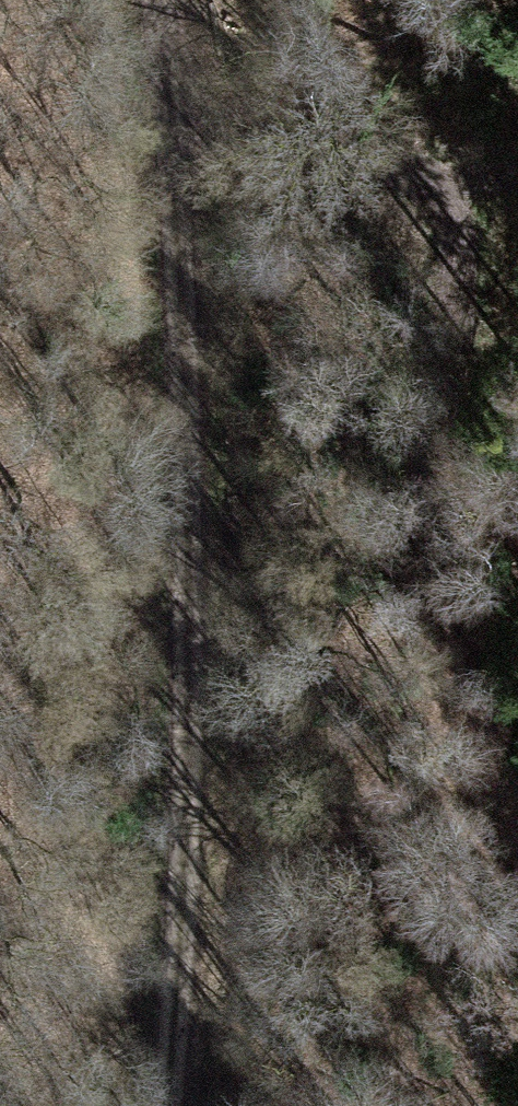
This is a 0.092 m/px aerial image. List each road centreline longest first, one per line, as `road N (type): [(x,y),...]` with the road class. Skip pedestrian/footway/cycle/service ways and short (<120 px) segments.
road 1 (track): [(171,1105),(193,869),(186,137)]
road 2 (track): [(386,164),(469,291),(439,413),(434,530),(459,635),(517,802)]
road 3 (track): [(517,136),(386,164),(186,137)]
road 4 (track): [(186,137),(171,0)]

